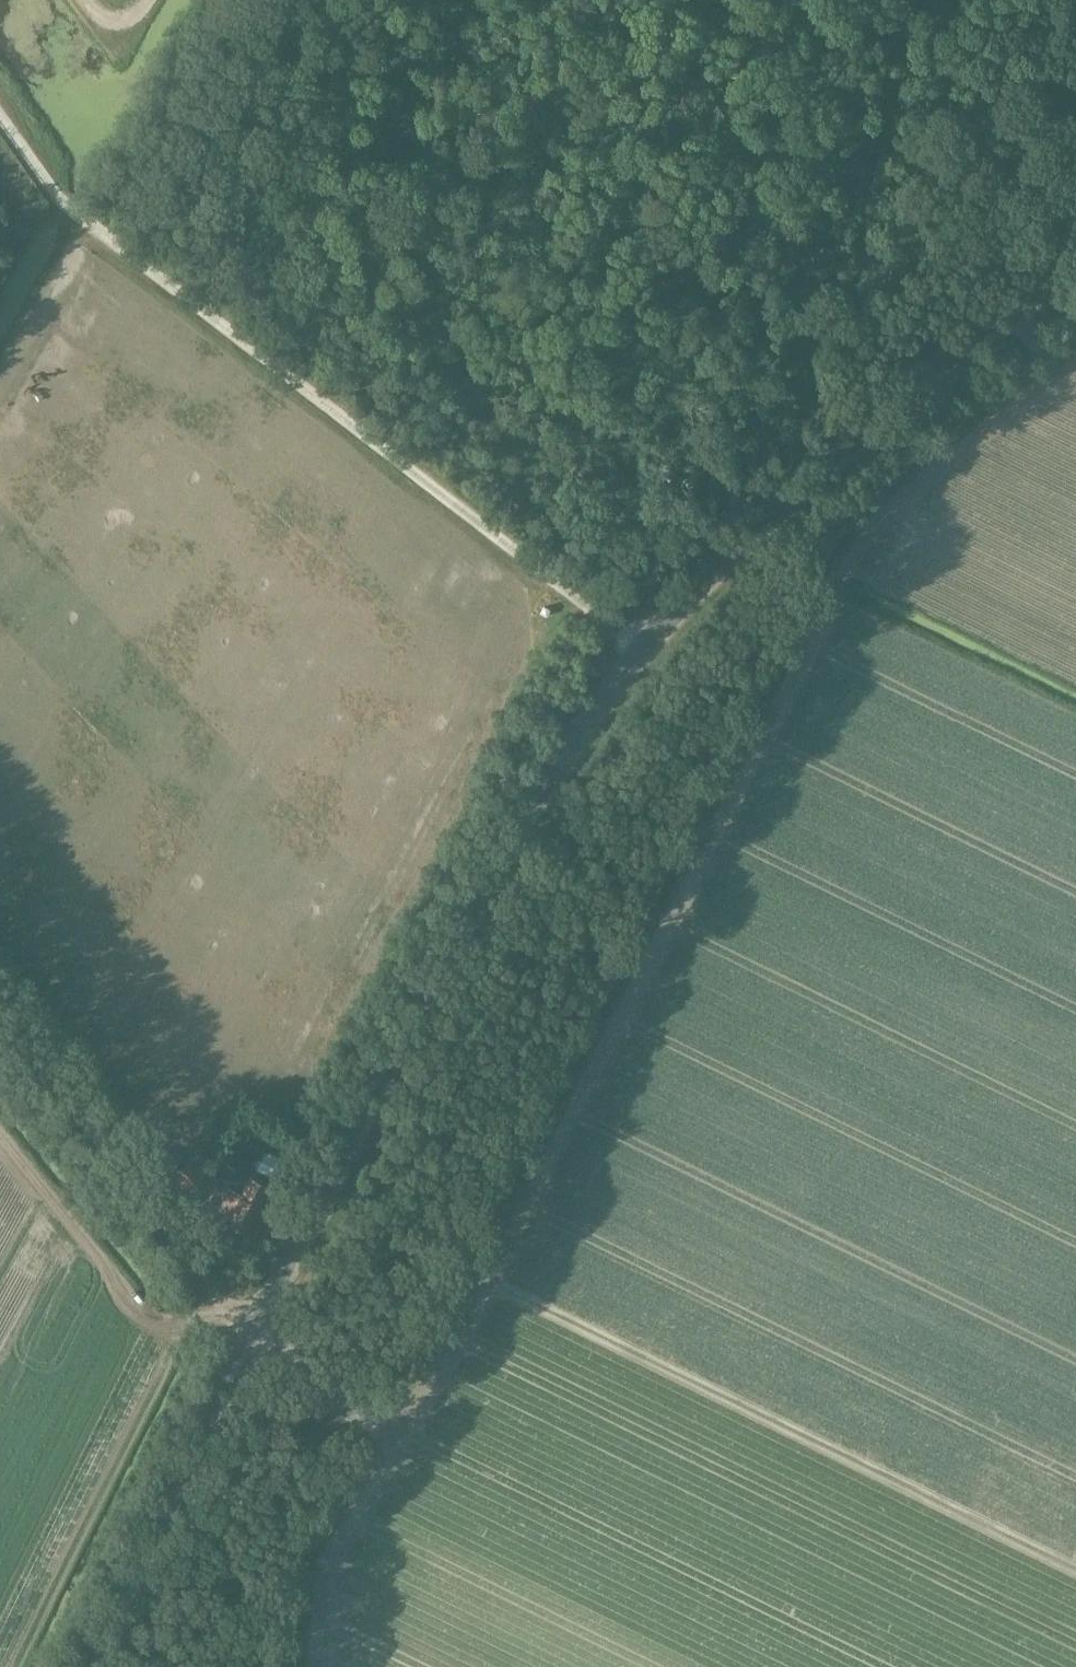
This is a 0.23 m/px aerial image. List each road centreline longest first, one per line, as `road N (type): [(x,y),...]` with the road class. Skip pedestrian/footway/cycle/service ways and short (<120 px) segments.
road 1 (unclassified): [(84,1666),(389,1062),(568,740),(683,594),(1075,246)]
road 2 (track): [(0,120),(77,216),(392,457)]
road 3 (track): [(392,457),(639,644)]
road 4 (track): [(387,1425),(249,1334)]

